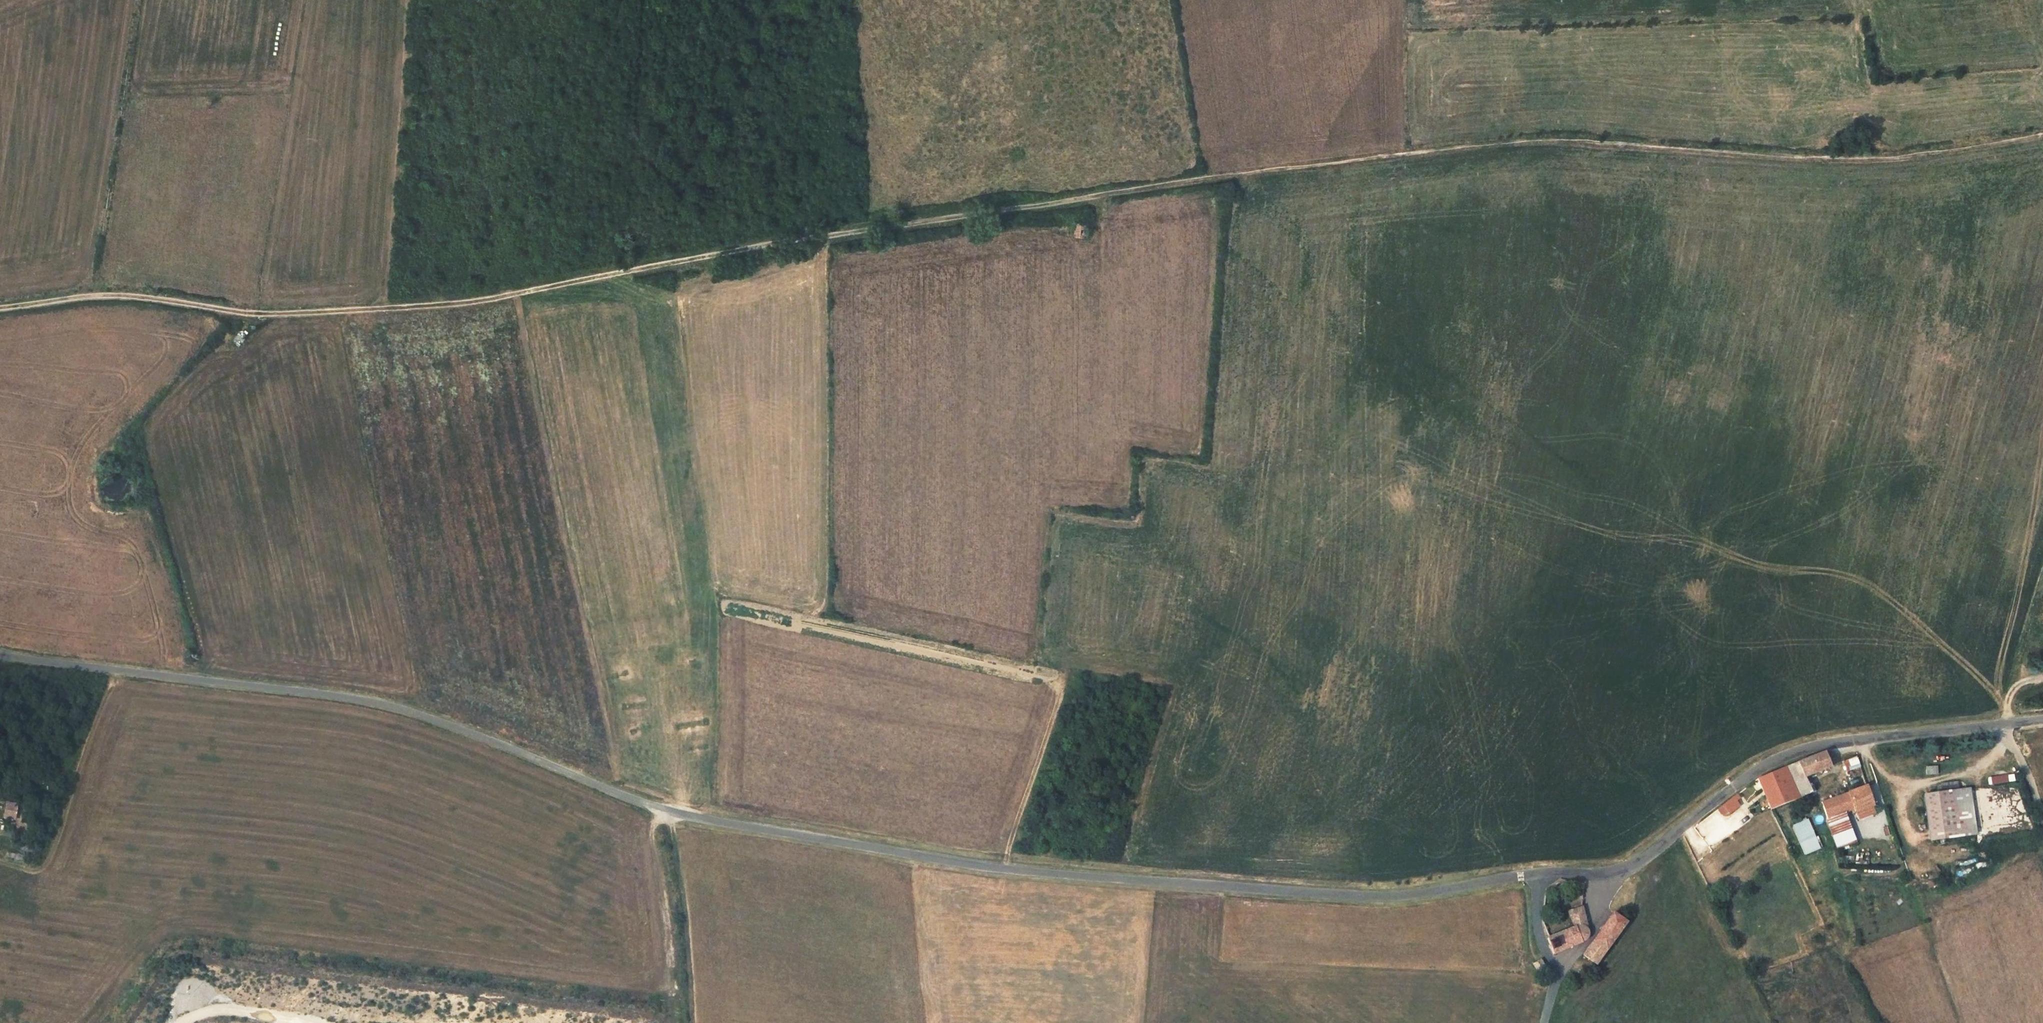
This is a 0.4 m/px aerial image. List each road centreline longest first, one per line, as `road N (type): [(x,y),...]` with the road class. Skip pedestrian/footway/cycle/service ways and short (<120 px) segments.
road 1 (track): [(2042,131),(1868,155),(1529,139),(1259,168),(901,221),(492,295),(280,309),(136,296),(0,305)]
road 2 (tertiary): [(0,654),(389,707),(658,810),(991,870),(1383,898),(1544,874)]
road 3 (tertiary): [(1596,877),(1656,854),(1760,768),(1813,747),(2002,726)]

